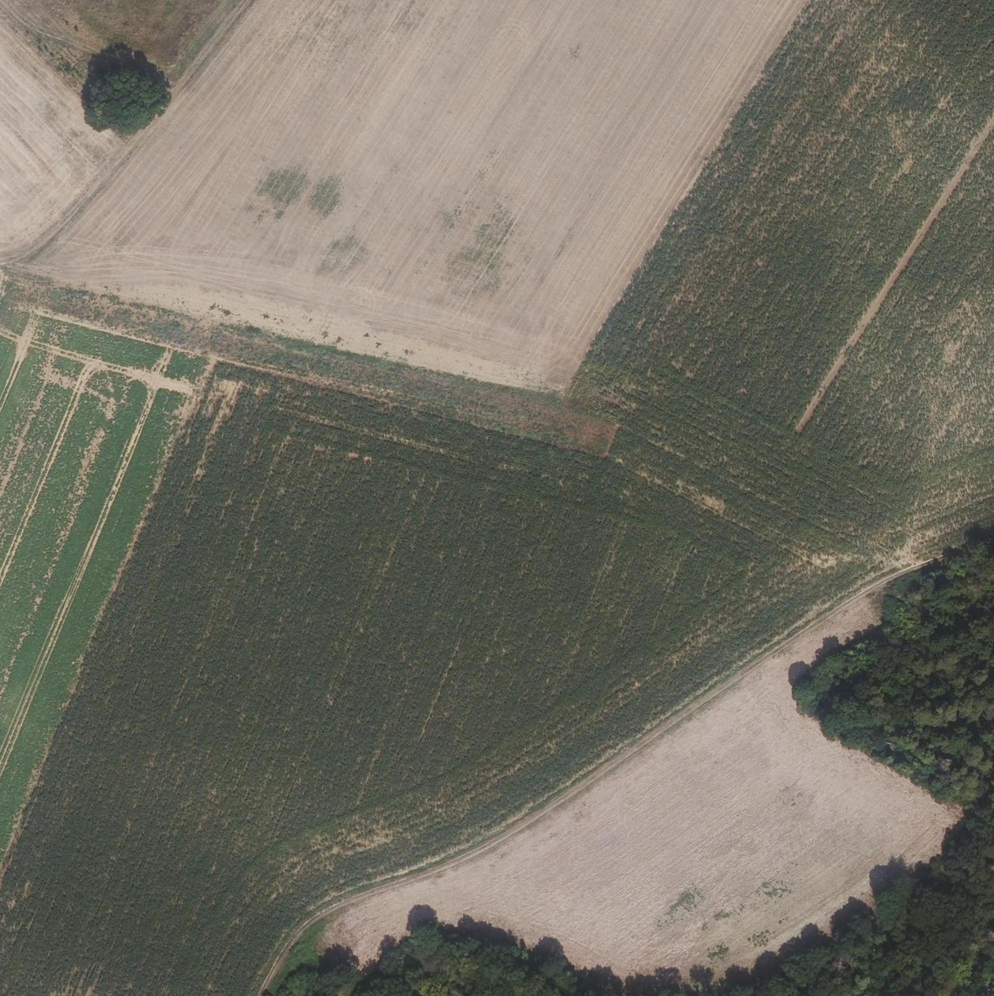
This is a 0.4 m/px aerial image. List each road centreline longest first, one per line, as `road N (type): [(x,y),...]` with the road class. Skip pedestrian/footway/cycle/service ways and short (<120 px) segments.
road 1 (track): [(993,564),(956,586),(886,584),(486,854),(324,917),(265,995)]
road 2 (track): [(0,265),(14,268),(244,0)]

